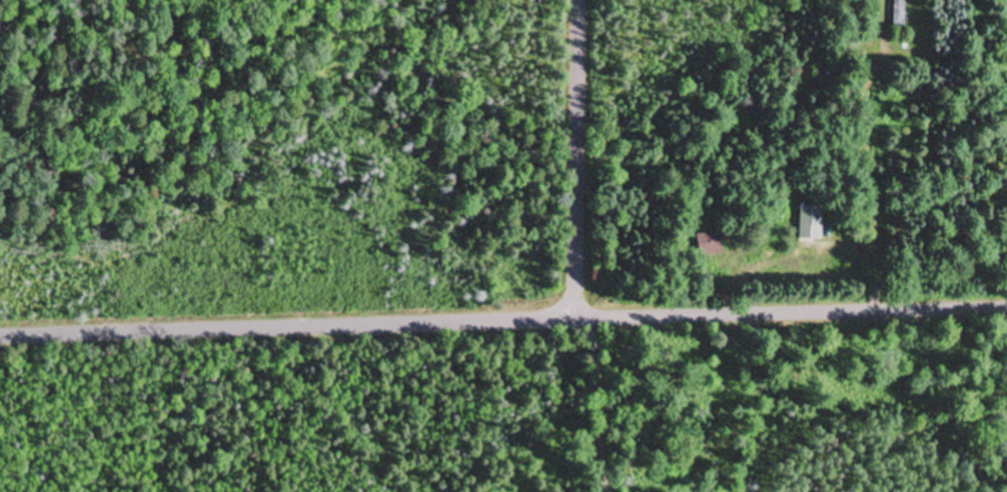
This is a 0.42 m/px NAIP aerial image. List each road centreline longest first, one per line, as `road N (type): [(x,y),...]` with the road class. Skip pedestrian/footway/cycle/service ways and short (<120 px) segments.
road 1 (residential): [(0,337),(1006,307)]
road 2 (residential): [(580,318),(578,0)]

